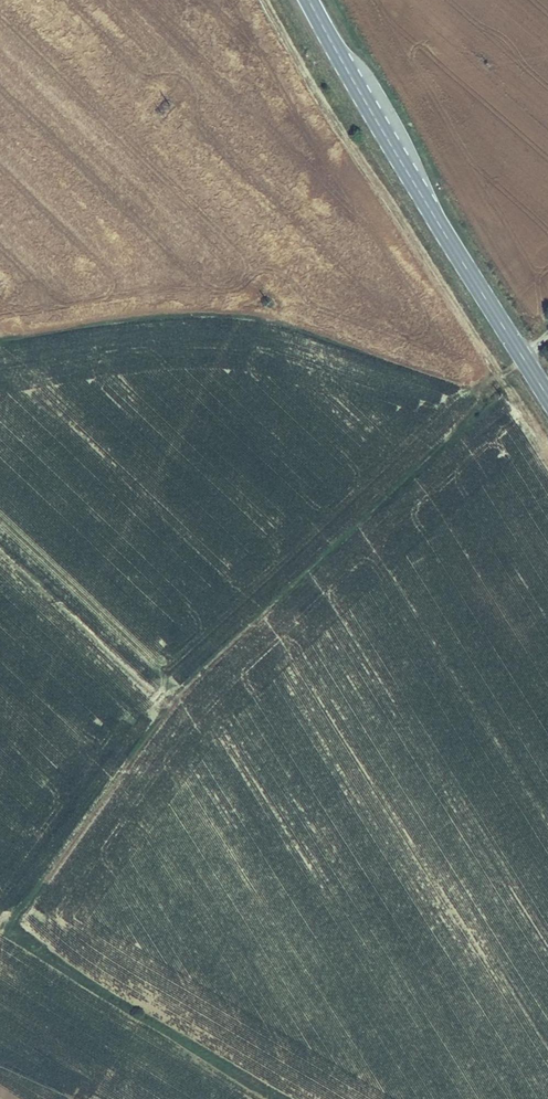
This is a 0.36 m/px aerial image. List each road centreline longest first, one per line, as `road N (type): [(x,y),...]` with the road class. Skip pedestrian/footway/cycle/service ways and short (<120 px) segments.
road 1 (secondary): [(547,397),(309,0)]

